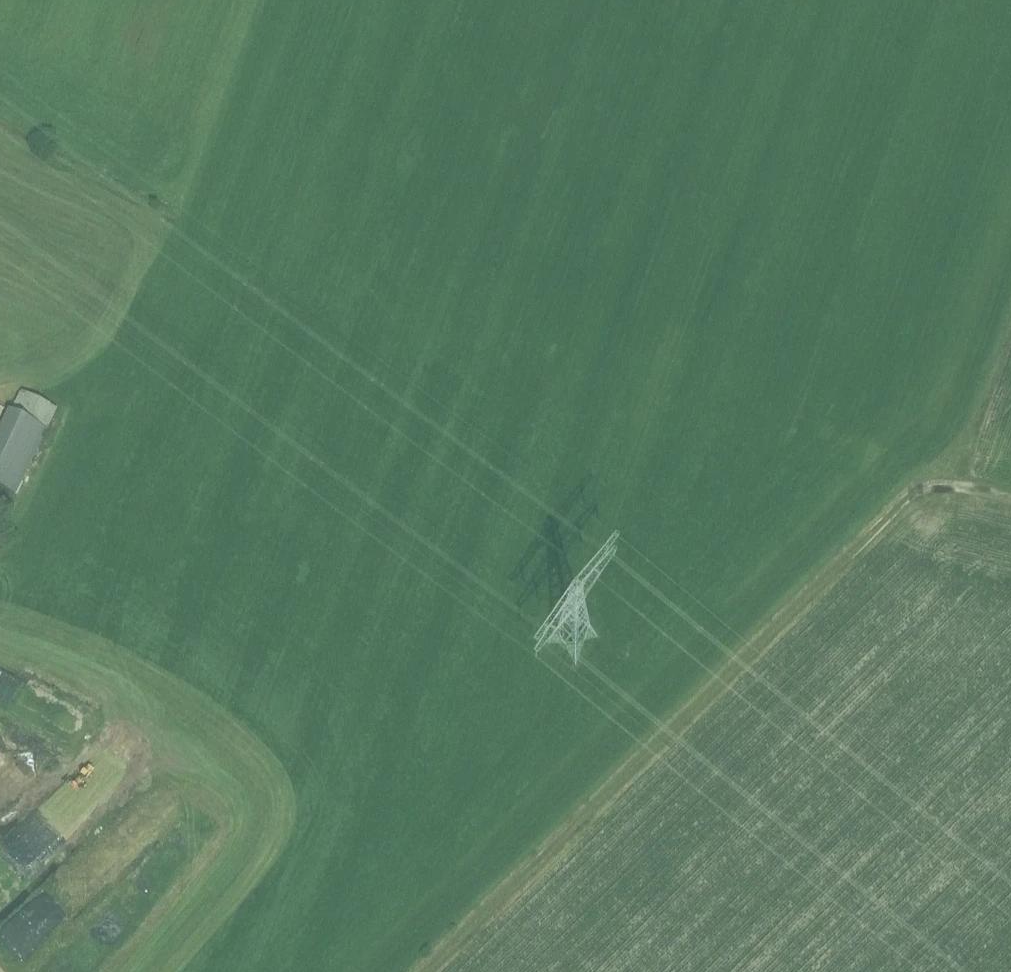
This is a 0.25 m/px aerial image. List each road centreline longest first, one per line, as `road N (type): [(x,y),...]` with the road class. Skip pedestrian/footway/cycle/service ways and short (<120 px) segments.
road 1 (track): [(424,971),(911,494),(945,483),(1010,497)]

